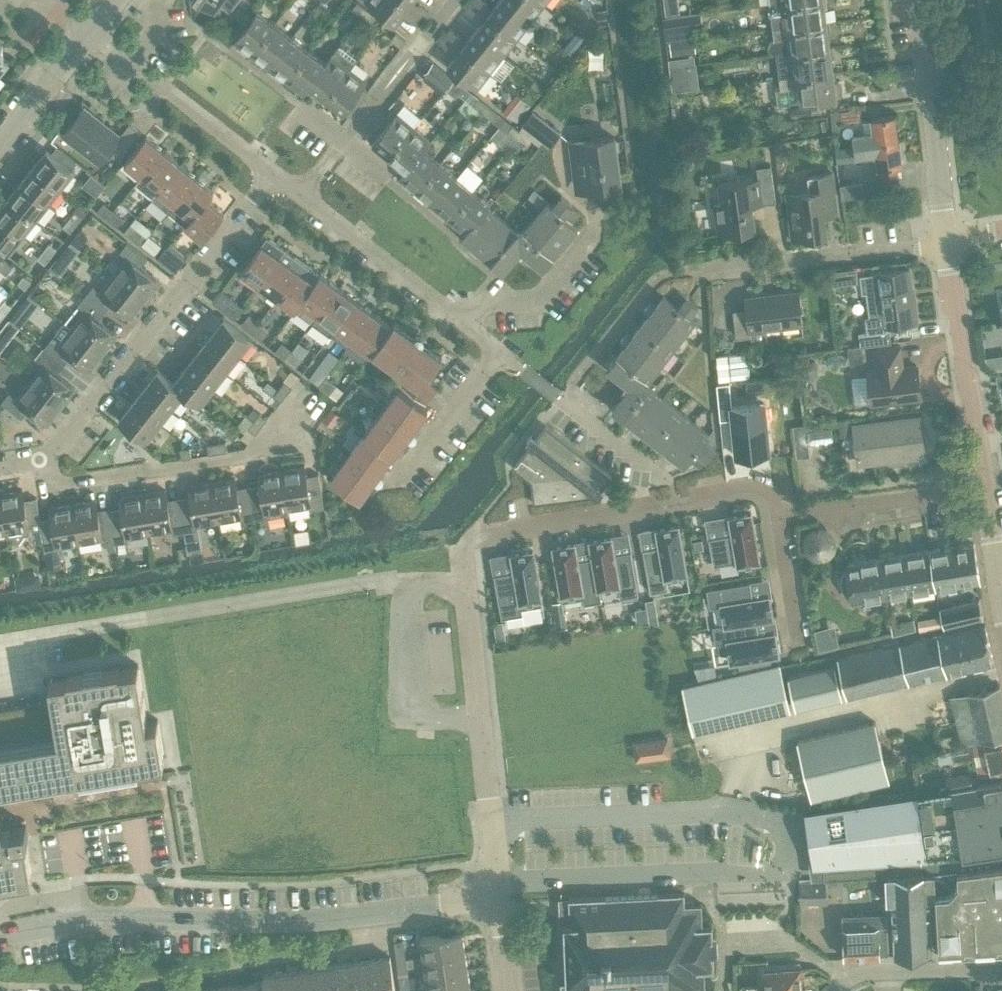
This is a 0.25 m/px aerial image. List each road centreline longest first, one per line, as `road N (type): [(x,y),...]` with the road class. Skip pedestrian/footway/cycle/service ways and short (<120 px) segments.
road 1 (residential): [(0,940),(66,924),(319,920),(499,895)]
road 2 (residential): [(41,460),(52,456),(271,168)]
road 3 (residential): [(557,395),(302,193)]
road 4 (residential): [(466,581),(499,895)]
road 5 (residential): [(41,460),(60,486),(241,455),(260,449),(304,406)]
road 6 (residential): [(687,270),(945,243)]
road 7 (residential): [(986,489),(945,243)]
road 8 (residential): [(302,193),(455,0)]
road 9 (residential): [(945,243),(915,0)]
road 10 (residential): [(466,581),(467,538),(663,502)]
road 11 (residential): [(271,168),(92,32)]
road 12 (residential): [(986,489),(776,514)]
road 13 (residential): [(0,146),(92,32)]
road 14 (residential): [(776,514),(793,639)]

